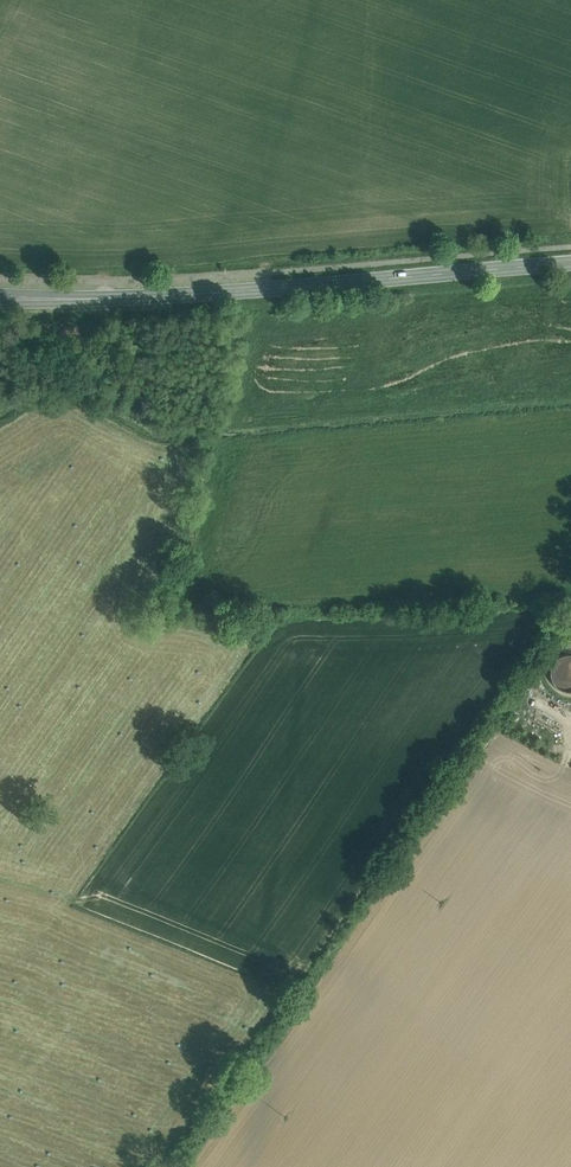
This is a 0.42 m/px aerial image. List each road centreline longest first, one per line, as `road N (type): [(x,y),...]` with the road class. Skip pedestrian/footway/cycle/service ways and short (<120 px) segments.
road 1 (secondary): [(570,262),(200,294),(0,298)]

